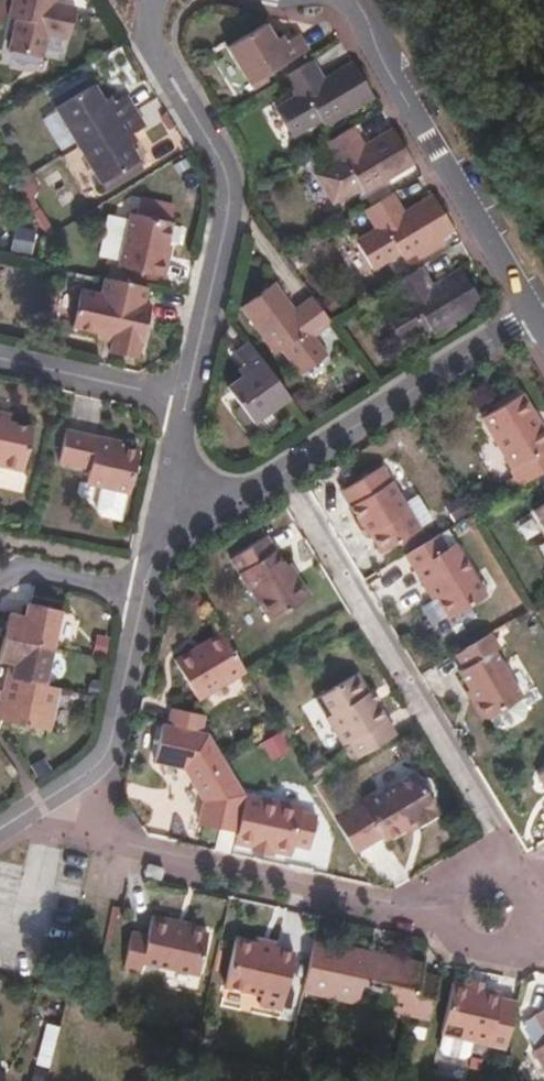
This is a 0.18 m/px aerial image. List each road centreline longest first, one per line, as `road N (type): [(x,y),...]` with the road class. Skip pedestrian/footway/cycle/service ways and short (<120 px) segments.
road 1 (residential): [(31,815),(543,935)]
road 2 (residential): [(543,895),(280,464)]
road 3 (residential): [(136,0),(235,192),(194,396)]
road 4 (unclassified): [(541,305),(352,3)]
road 5 (residential): [(280,464),(541,305)]
road 6 (residential): [(31,815),(110,759),(153,585)]
road 7 (residential): [(194,396),(0,348)]
road 8 (residential): [(0,569),(5,551),(153,585)]
road 9 (residential): [(194,396),(165,534)]
road 10 (residential): [(165,534),(280,464)]

